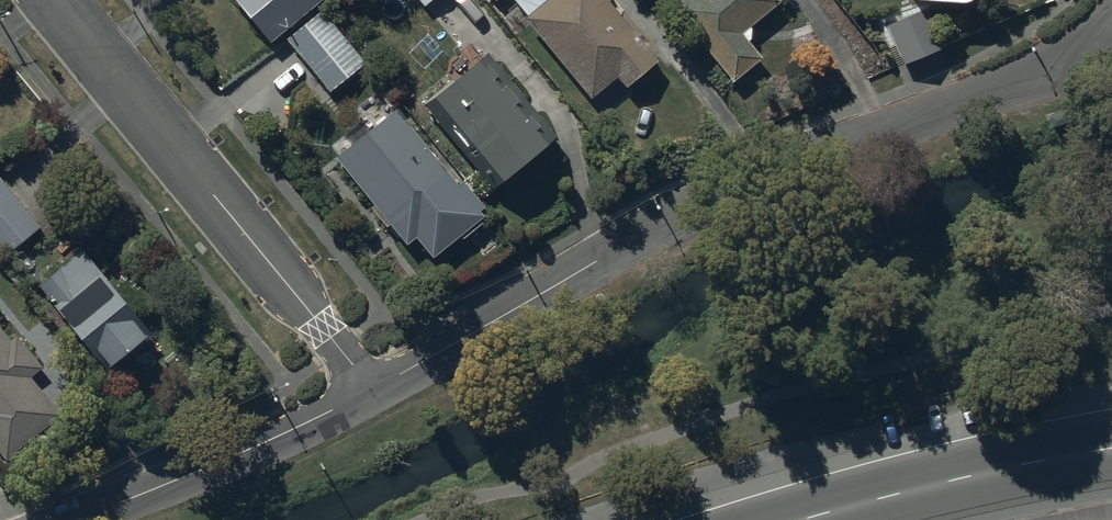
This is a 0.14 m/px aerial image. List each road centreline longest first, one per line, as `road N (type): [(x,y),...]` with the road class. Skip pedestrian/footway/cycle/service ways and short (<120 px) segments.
road 1 (residential): [(1111,23),(1062,61),(1009,86),(734,193),(372,390)]
road 2 (residential): [(372,390),(54,0)]
road 3 (residential): [(372,390),(77,519)]
road 4 (secondary): [(1111,448),(805,519)]

